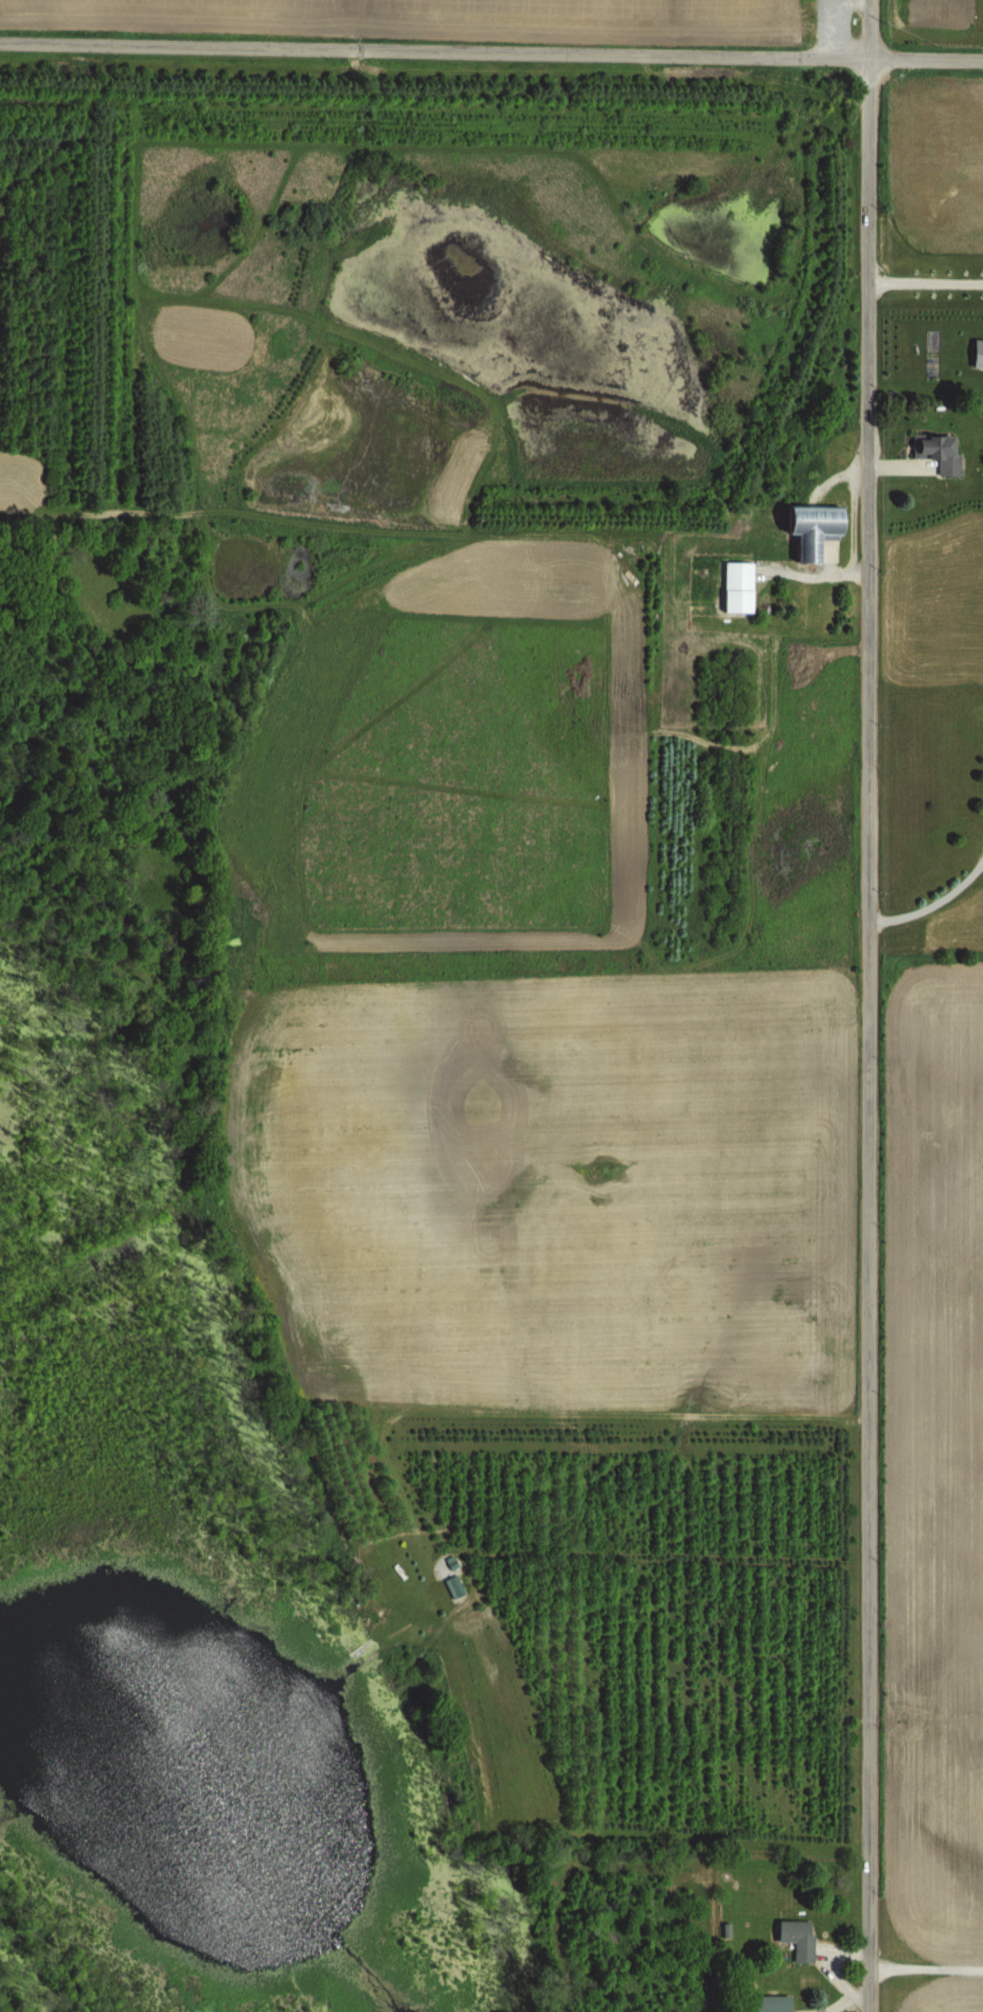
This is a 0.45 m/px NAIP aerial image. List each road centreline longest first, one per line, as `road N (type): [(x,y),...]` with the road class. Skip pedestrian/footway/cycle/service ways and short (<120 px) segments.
road 1 (tertiary): [(864,2011),(865,0)]
road 2 (tertiary): [(982,60),(0,42)]

